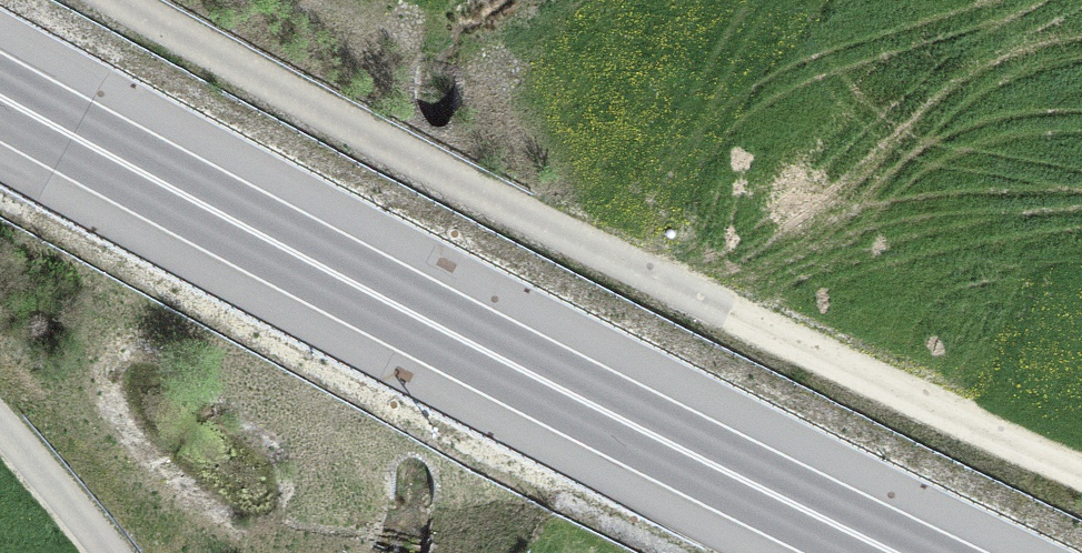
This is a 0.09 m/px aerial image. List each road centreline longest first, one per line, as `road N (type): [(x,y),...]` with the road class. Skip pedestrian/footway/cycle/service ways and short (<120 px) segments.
road 1 (track): [(128,0),(259,80),(1081,471)]
road 2 (trunk): [(0,97),(901,552)]

